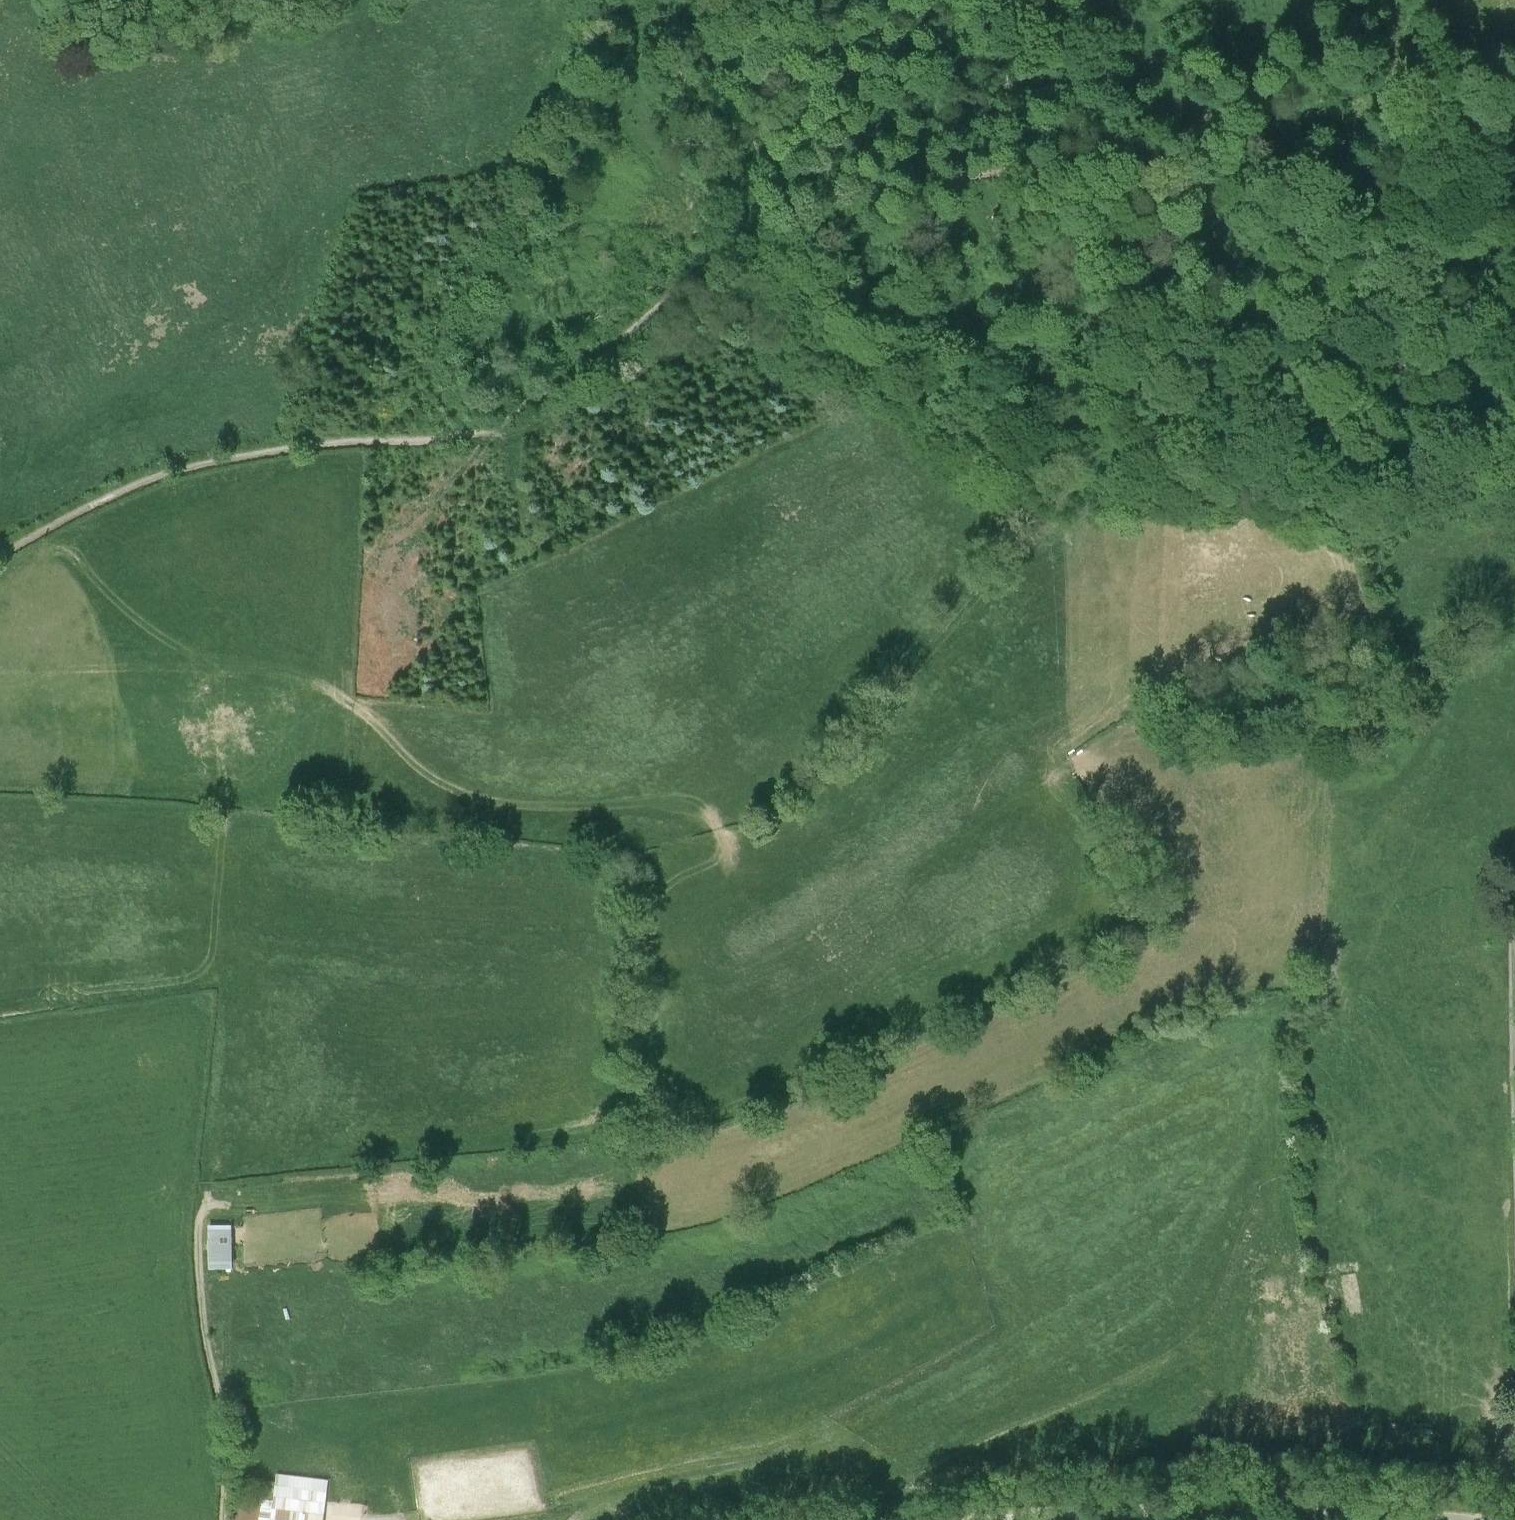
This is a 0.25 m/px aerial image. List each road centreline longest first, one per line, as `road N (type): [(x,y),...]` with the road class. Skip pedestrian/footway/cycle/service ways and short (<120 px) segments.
road 1 (track): [(0,553),(113,491),(197,465),(279,450),(431,441),(499,424),(558,391),(622,331),(754,236),(832,205),(1068,161),(1197,124),(1268,90),(1373,0)]
road 2 (track): [(212,1519),(191,1230)]

